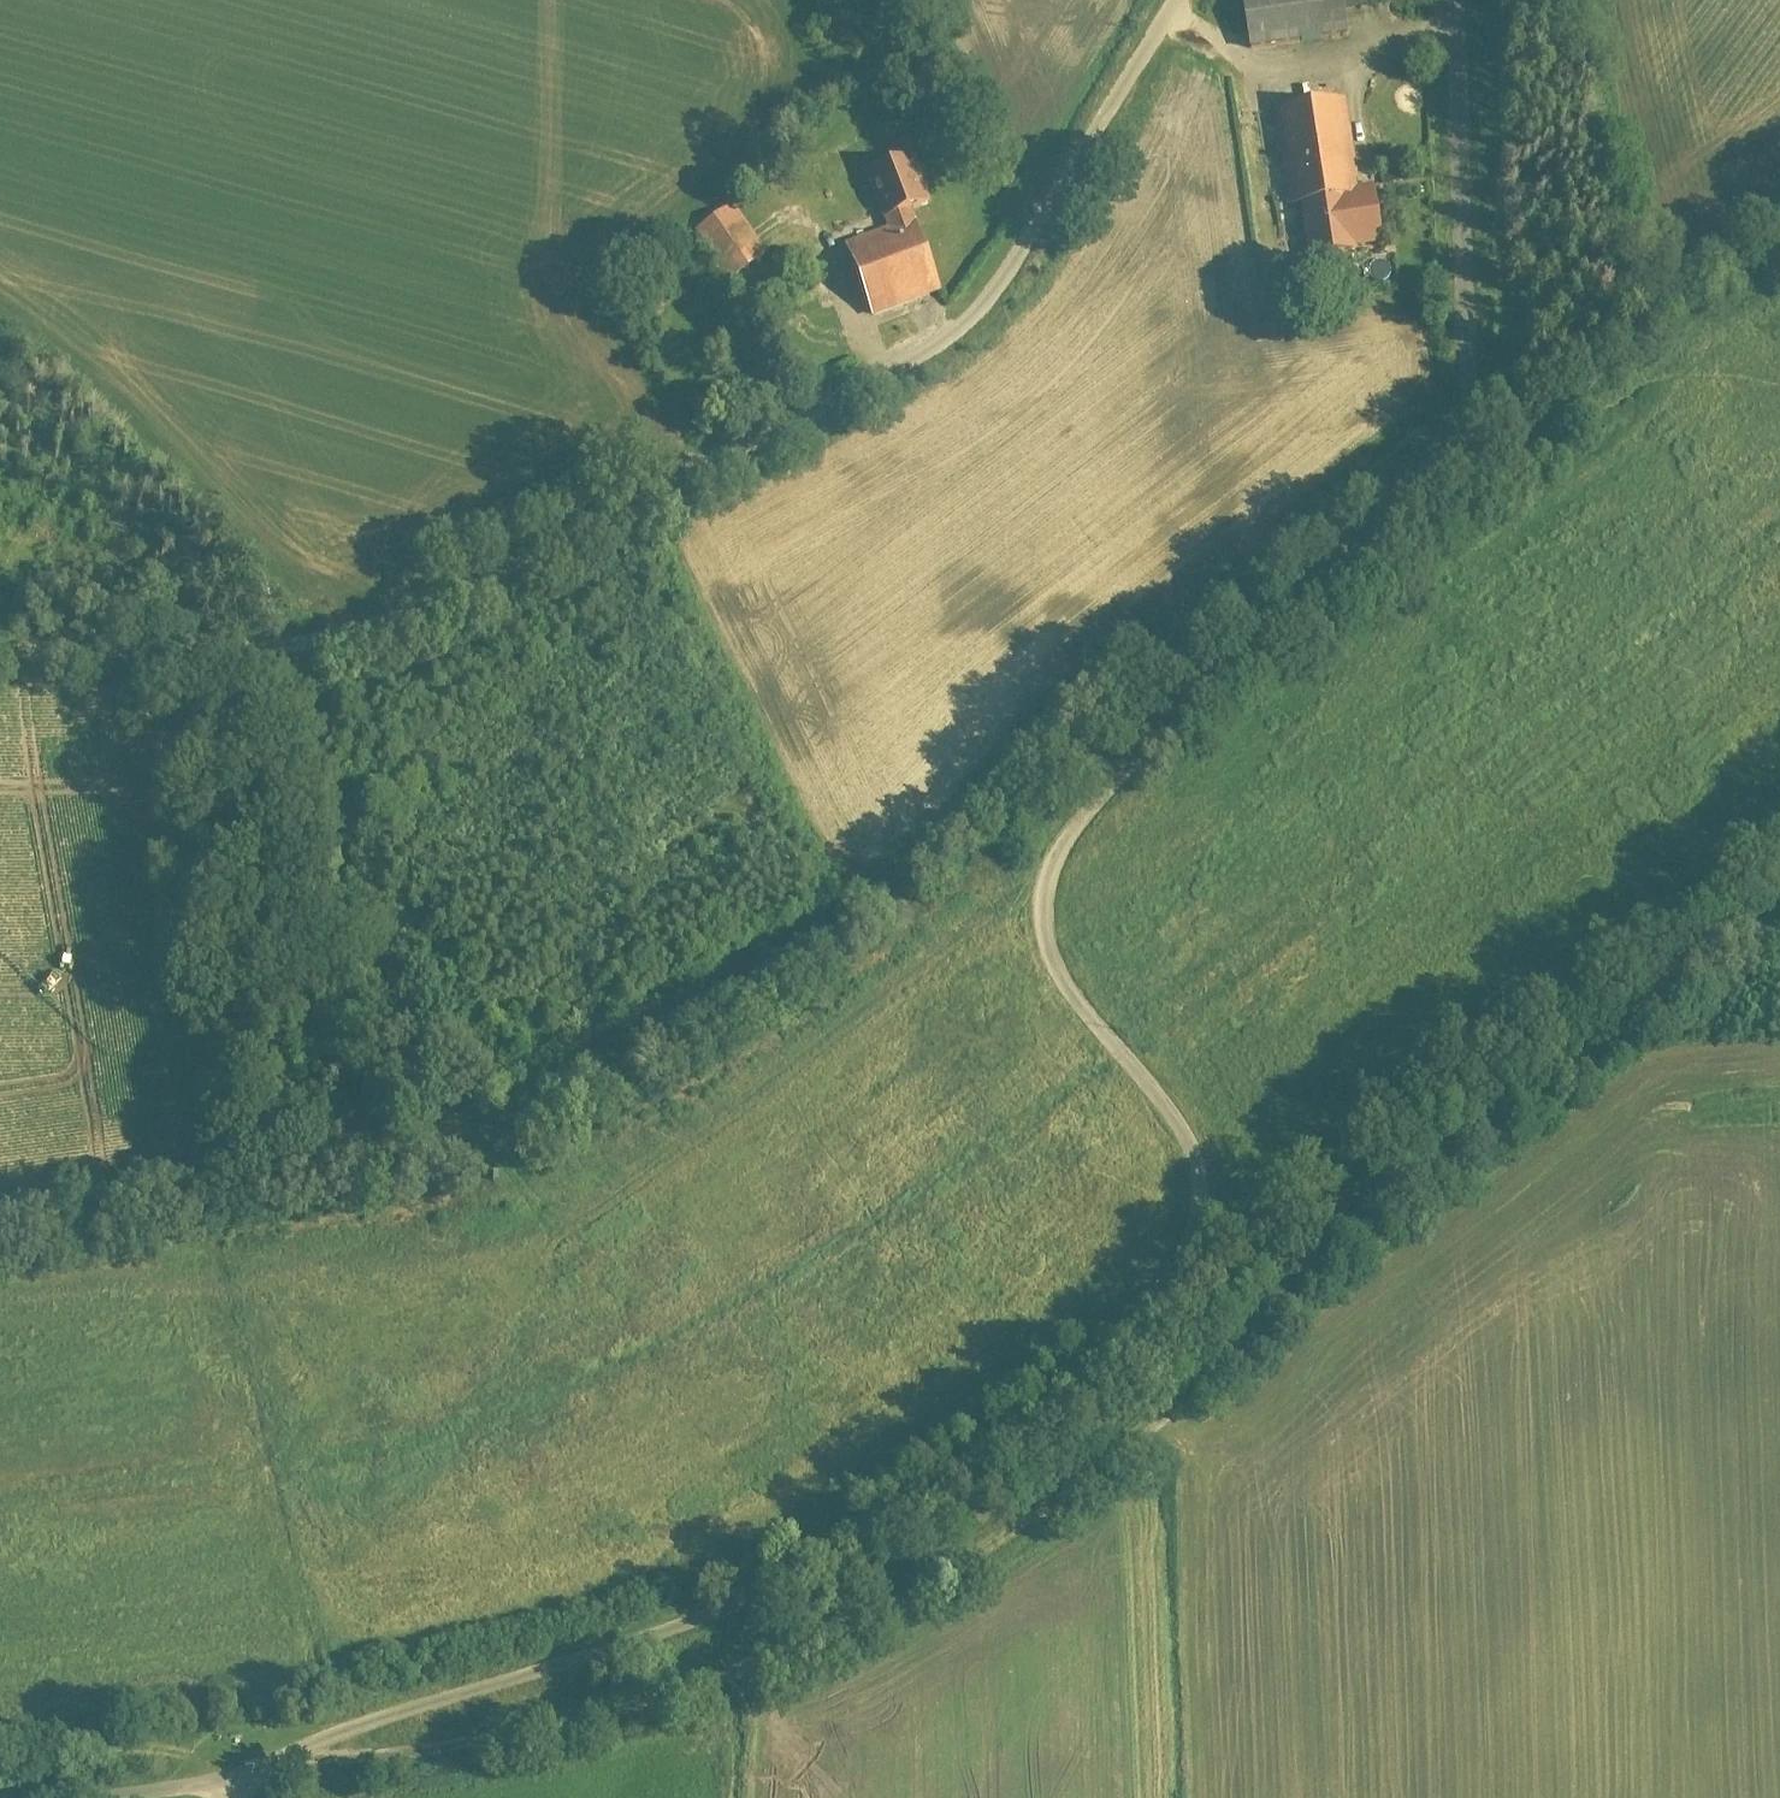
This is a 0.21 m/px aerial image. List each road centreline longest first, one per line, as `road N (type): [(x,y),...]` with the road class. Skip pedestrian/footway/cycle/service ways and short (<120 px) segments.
road 1 (unclassified): [(1459,0),(1469,329),(1432,472),(1313,602),(1073,821),(1045,909),(1104,1037),(1186,1151),(1174,1276),(990,1453),(761,1593),(474,1686),(222,1796)]
road 2 (track): [(222,1796),(479,1766),(833,1648),(1098,1484),(1436,1147),(1779,882)]
road 3 (unclassified): [(1172,0),(971,343),(407,620),(233,661),(0,661)]

